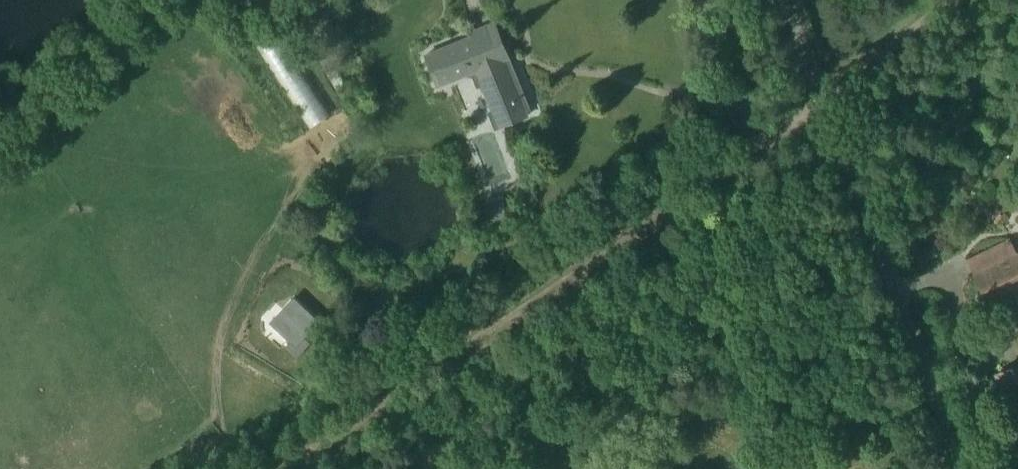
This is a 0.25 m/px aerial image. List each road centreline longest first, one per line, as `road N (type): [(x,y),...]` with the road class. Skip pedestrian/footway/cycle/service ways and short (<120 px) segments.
road 1 (track): [(265,468),(709,176)]
road 2 (unclassified): [(962,468),(822,96)]
road 3 (unclassified): [(822,96),(950,0)]

